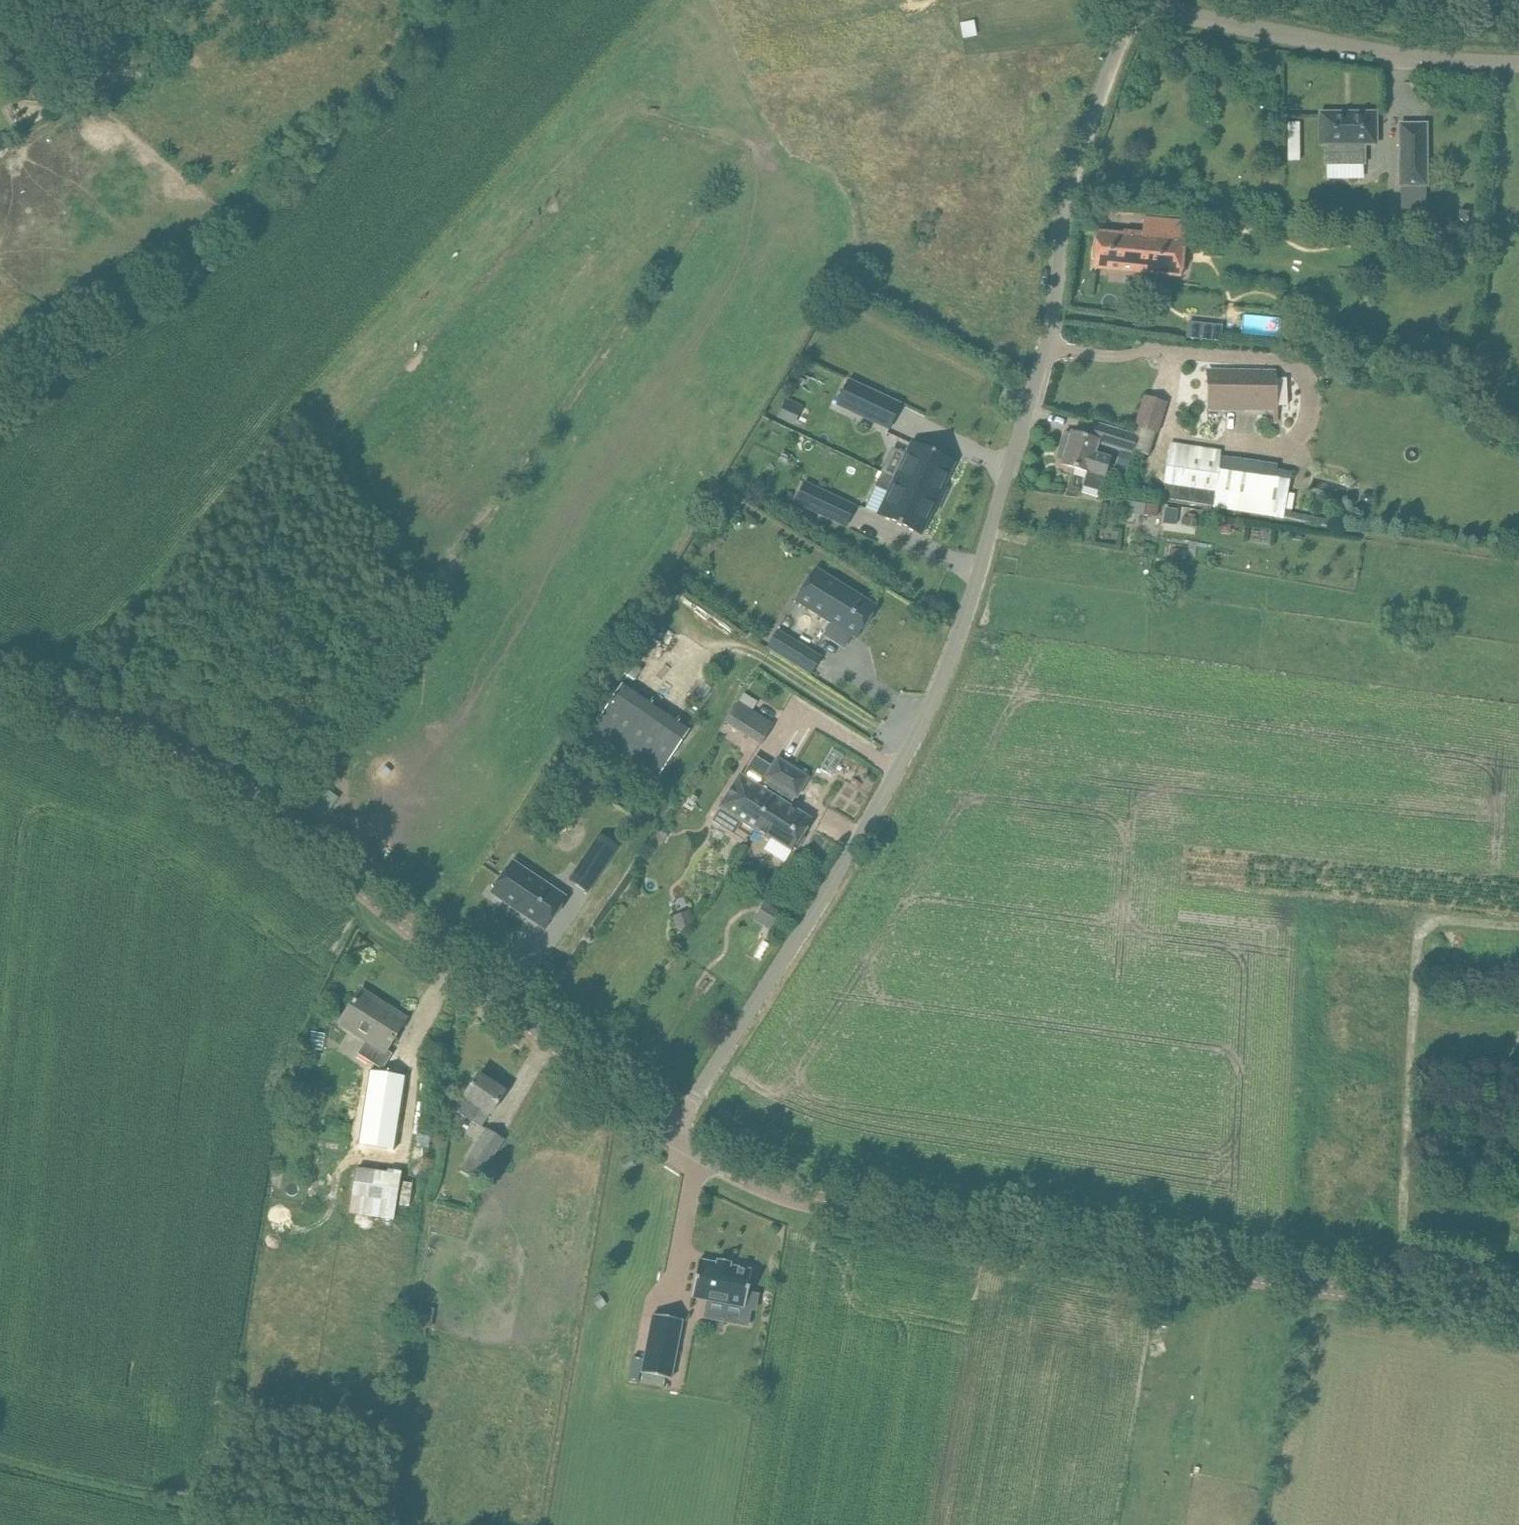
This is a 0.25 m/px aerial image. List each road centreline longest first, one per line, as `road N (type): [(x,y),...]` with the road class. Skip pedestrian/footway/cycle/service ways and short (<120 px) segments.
road 1 (residential): [(674,1135),(851,867),(955,653),(1030,395),(1090,133),(1145,7)]
road 2 (unclassified): [(1518,1325),(826,1210),(754,1185),(674,1135)]
road 3 (unclassified): [(674,1135),(245,796),(163,750),(0,688)]
road 4 (residential): [(1518,63),(1323,43),(1145,7)]

